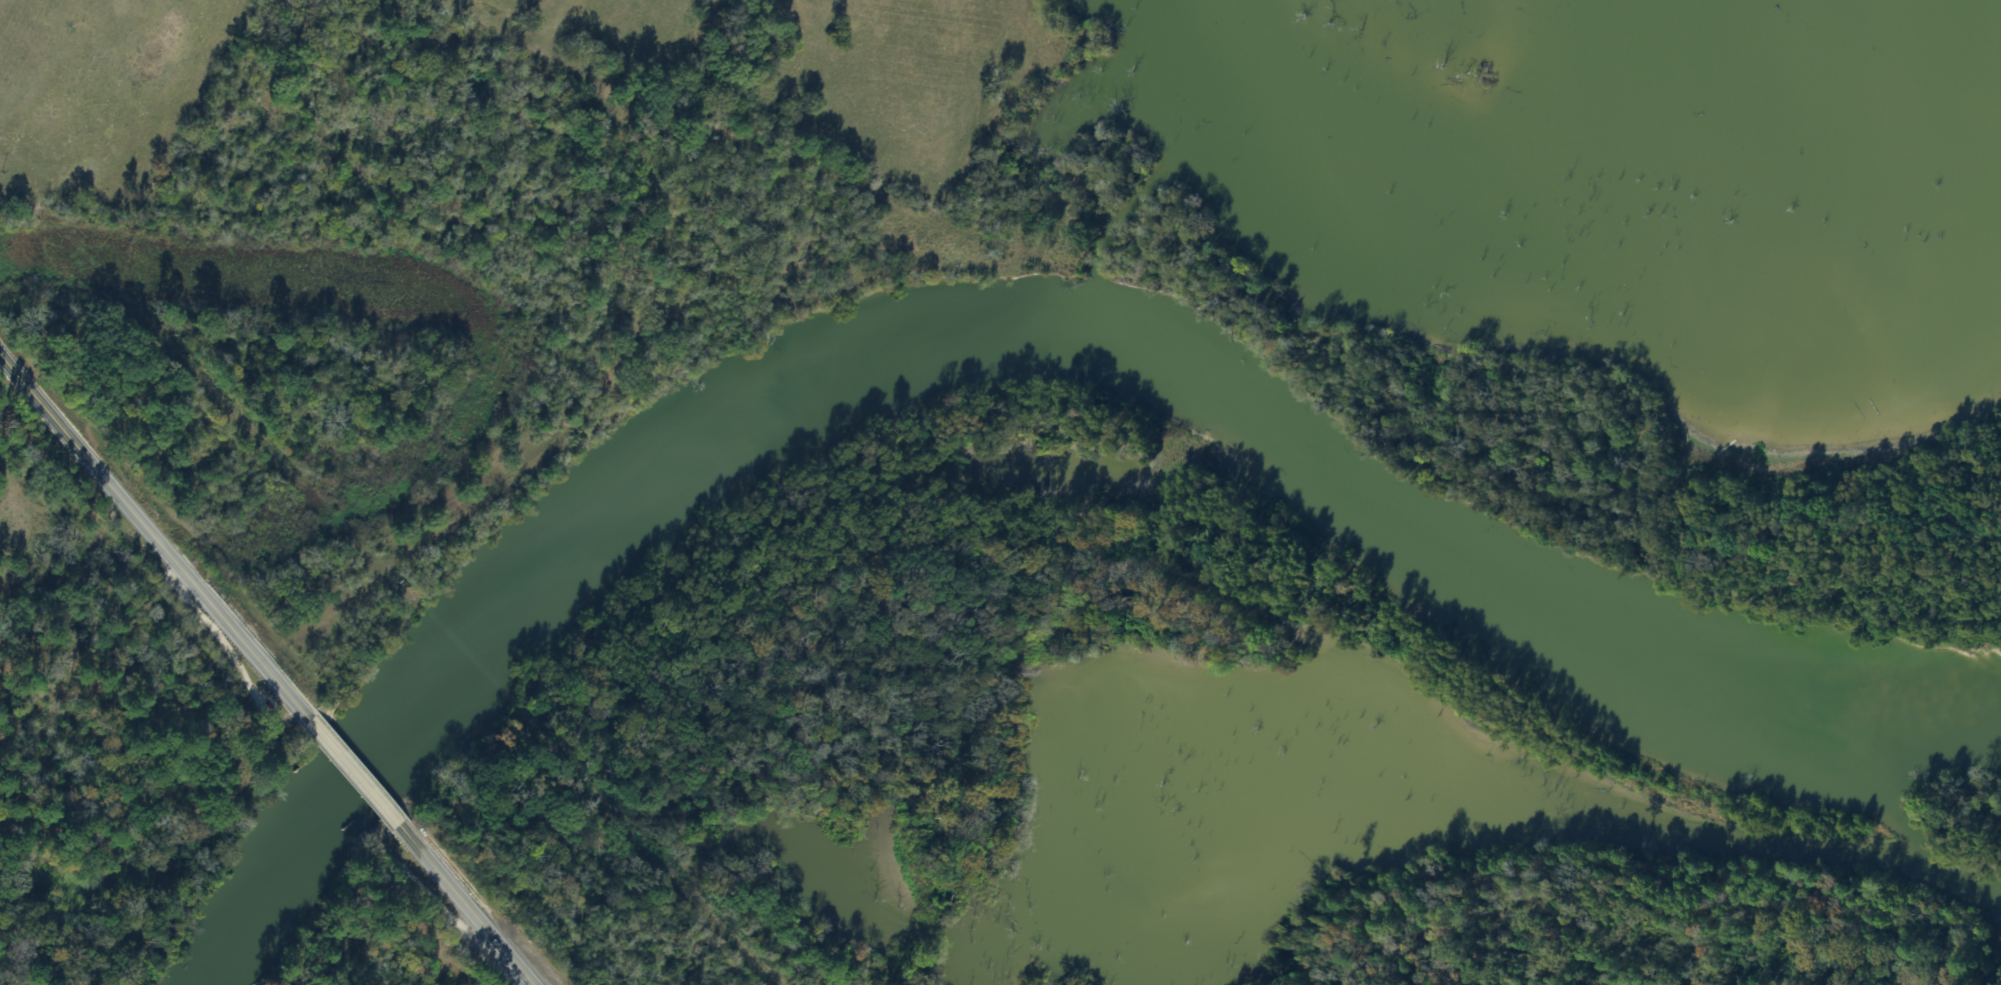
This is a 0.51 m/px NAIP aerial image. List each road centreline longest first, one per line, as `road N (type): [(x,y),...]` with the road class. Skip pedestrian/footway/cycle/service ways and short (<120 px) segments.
road 1 (secondary): [(0,353),(309,719)]
road 2 (secondary): [(398,824),(534,984)]
road 3 (secondary): [(309,719),(398,824)]

